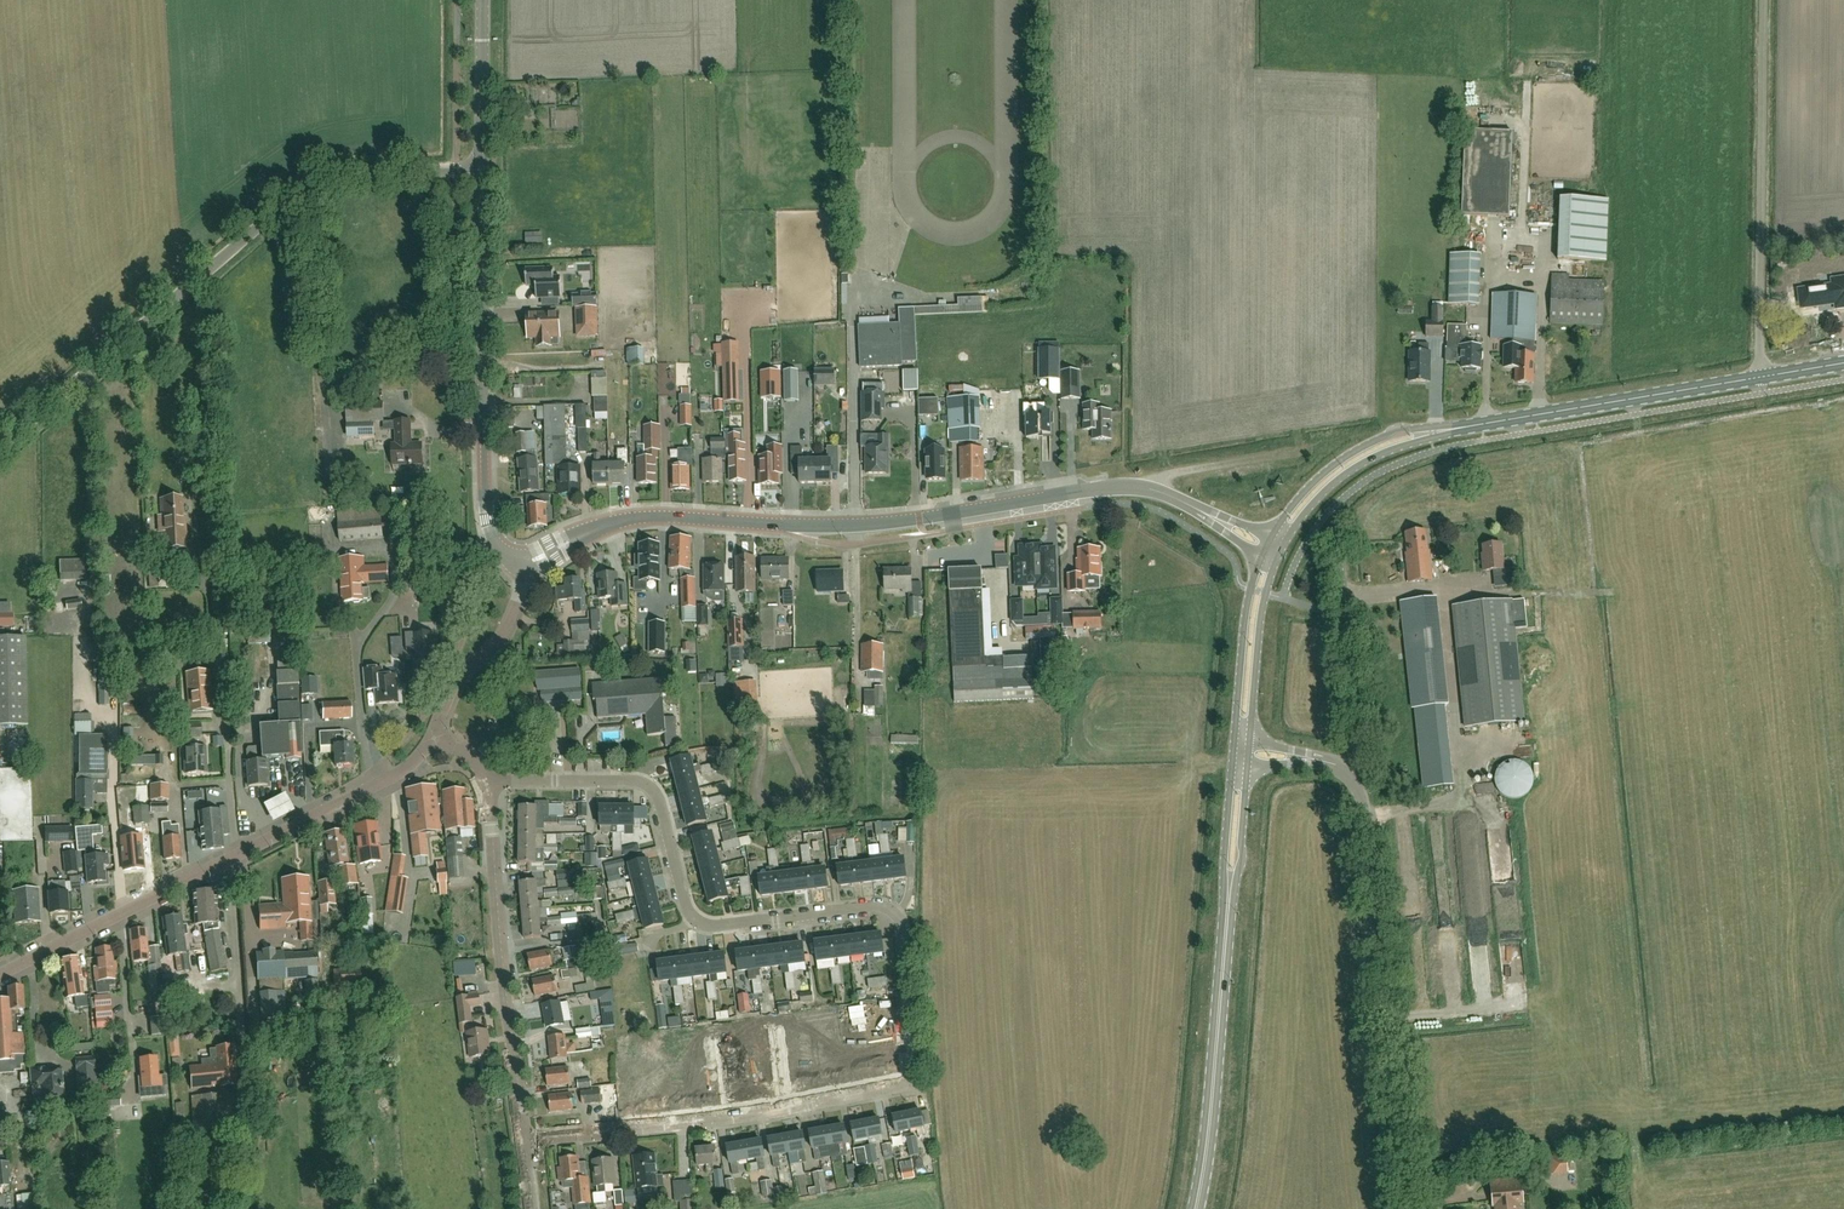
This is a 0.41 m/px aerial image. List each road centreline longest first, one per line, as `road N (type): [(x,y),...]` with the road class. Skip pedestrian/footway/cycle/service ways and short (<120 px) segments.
road 1 (residential): [(525,1141),(741,1118),(908,1084),(903,926),(886,907),(695,922),(644,780),(486,780)]
road 2 (tertiary): [(1267,546),(1176,498),(1132,486),(855,526),(619,520),(524,563)]
road 3 (unclassified): [(0,447),(292,200),(365,173),(481,172)]
road 4 (residential): [(0,975),(407,769),(435,736)]
road 5 (unclassified): [(1407,1208),(1363,800),(1343,769)]
road 6 (tertiary): [(524,563),(505,555),(487,519),(481,172)]
road 7 (secondary): [(1458,429),(1843,363)]
road 8 (residential): [(525,1141),(486,780)]
road 9 (secondary): [(1196,1208),(1228,908)]
road 10 (secondary): [(1458,429),(1397,430),(1356,451),(1313,483),(1267,546)]
road 11 (unclassified): [(1343,769),(1357,741),(1336,540)]
road 12 (secondary): [(1279,553),(1315,500),(1358,466),(1458,429)]
road 13 (secondary): [(1267,546),(1246,611),(1233,754)]
road 14 (secondary): [(1248,755),(1260,623),(1279,553)]
road 15 (unclassified): [(435,736),(464,671),(506,628),(524,563)]
road 16 (tertiary): [(481,172),(482,0)]
road 17 (secondary): [(1228,908),(1242,861),(1248,755)]
road 18 (secondary): [(1233,754),(1228,908)]

